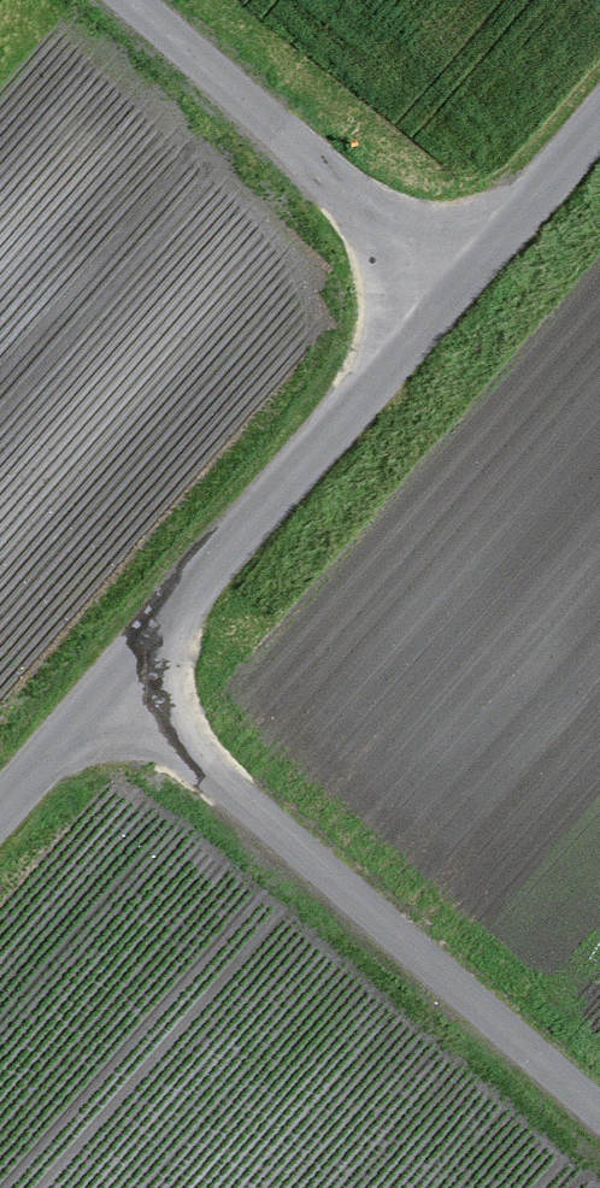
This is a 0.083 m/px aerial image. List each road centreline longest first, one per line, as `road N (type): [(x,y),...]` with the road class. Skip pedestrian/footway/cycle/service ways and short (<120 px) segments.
road 1 (track): [(107,690),(599,1120)]
road 2 (track): [(457,294),(107,690)]
road 3 (track): [(120,0),(457,294)]
road 4 (track): [(599,126),(457,294)]
road 5 (track): [(107,690),(0,812)]

